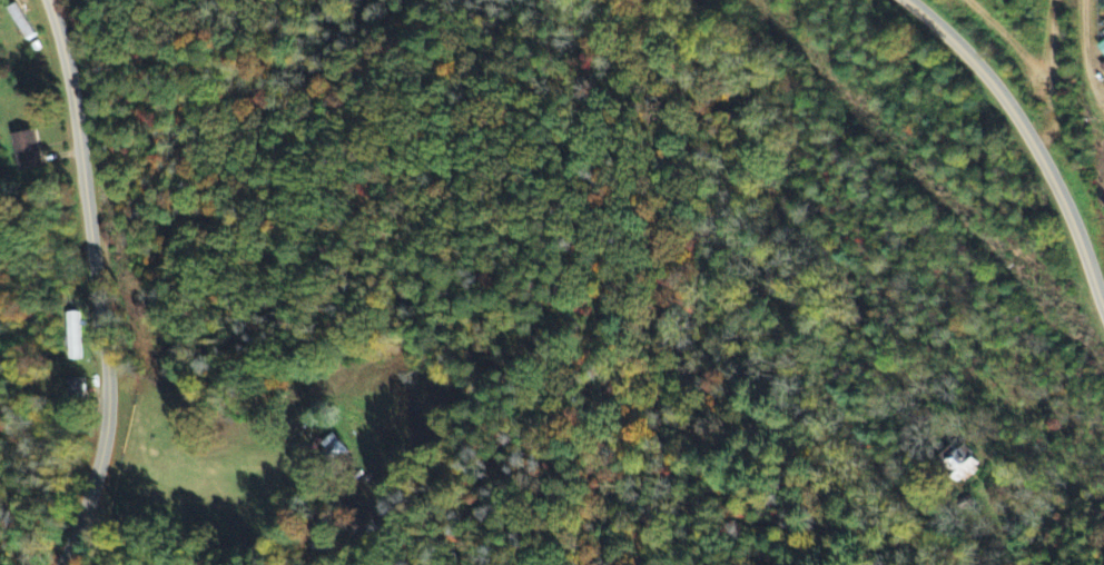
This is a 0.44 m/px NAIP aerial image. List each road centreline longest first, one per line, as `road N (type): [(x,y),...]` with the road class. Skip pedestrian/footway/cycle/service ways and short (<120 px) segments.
road 1 (tertiary): [(60,564),(99,464),(108,383),(77,120),(48,0)]
road 2 (tertiary): [(907,0),(995,82),(1065,197),(1103,305)]

